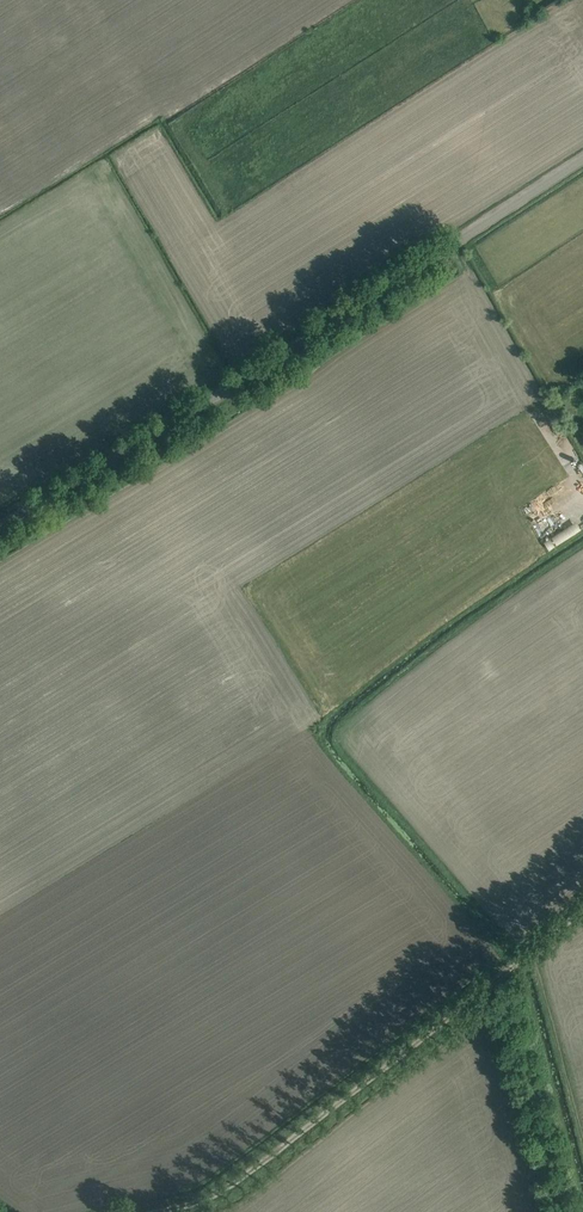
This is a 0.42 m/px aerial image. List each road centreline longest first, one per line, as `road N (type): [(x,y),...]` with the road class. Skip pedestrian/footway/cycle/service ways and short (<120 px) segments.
road 1 (unclassified): [(0,525),(582,156)]
road 2 (track): [(153,1211),(208,1199),(582,904)]

